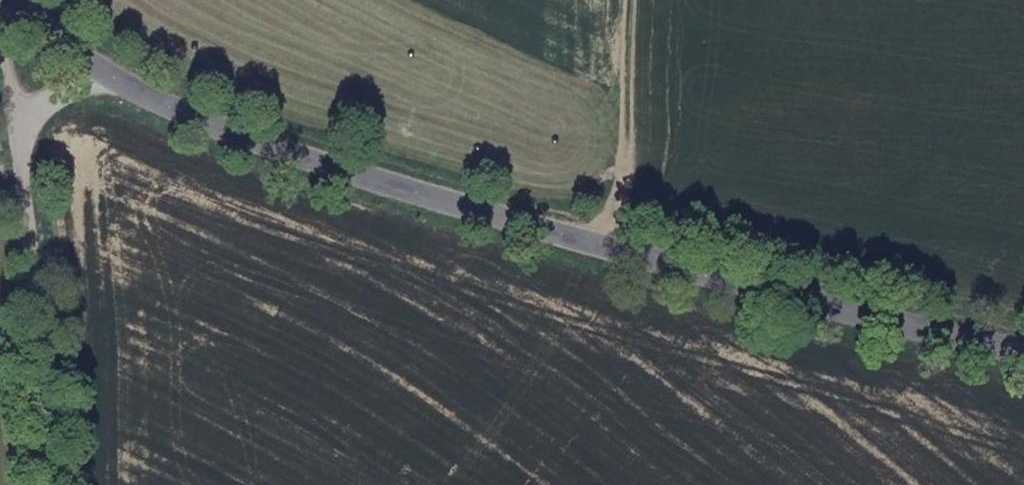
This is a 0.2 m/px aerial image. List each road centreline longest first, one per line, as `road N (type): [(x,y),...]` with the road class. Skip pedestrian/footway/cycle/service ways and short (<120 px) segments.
road 1 (tertiary): [(111,80),(367,183),(1023,345)]
road 2 (track): [(423,484),(624,246),(622,0)]
road 3 (unclassified): [(16,131),(45,484)]

